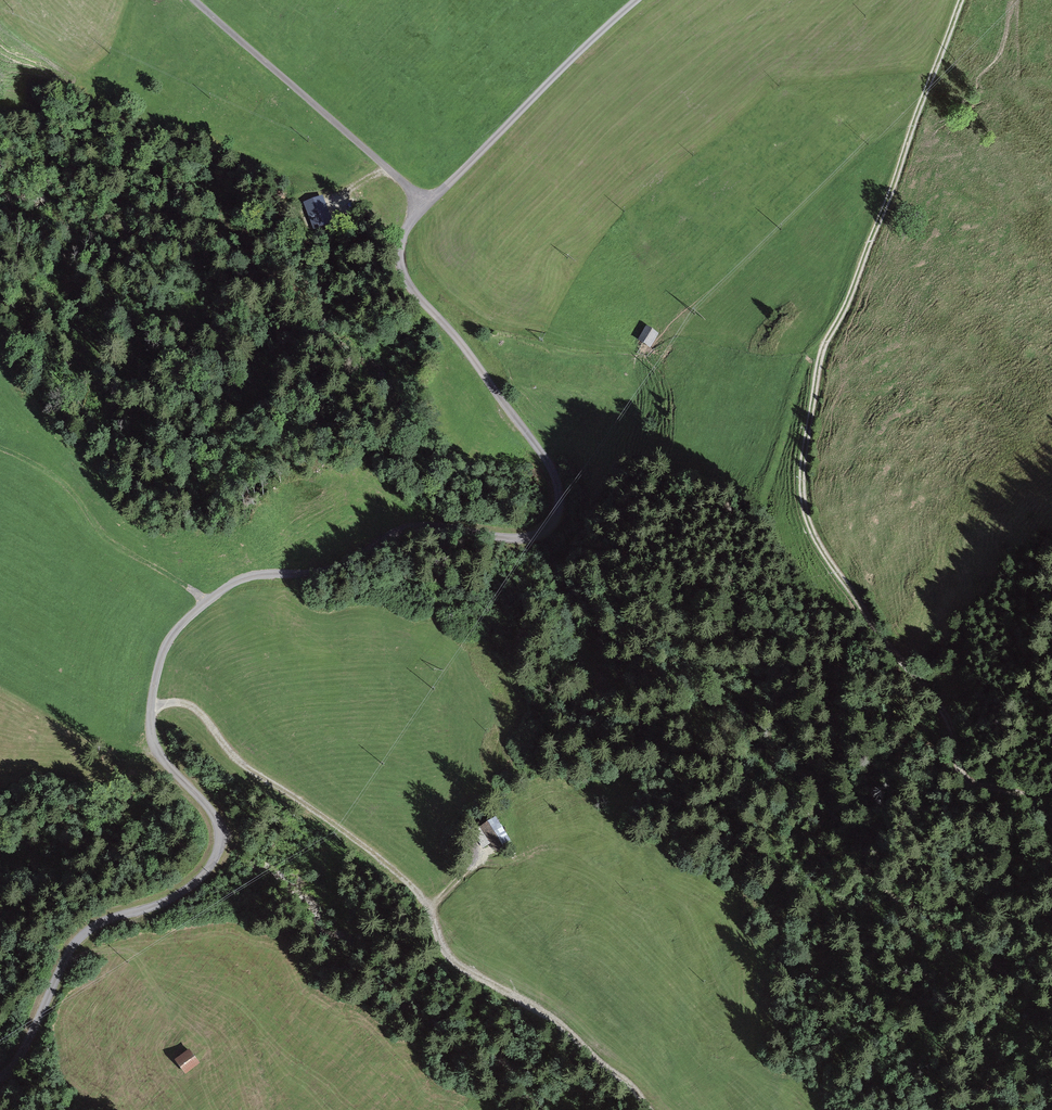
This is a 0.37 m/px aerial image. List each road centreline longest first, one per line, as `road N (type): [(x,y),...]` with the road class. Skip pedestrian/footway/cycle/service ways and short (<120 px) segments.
road 1 (track): [(0,1078),(22,1055),(81,937),(174,897),(216,855),(216,820),(164,763),(150,731),(159,665),(180,626),(252,576),(328,572),(407,529),(529,539),(557,512),(551,468),(464,346),(408,284),(402,243),(414,217),(636,0)]
road 2 (track): [(961,0),(851,294),(823,349),(803,499),(816,541),(942,709),(963,778),(1032,802),(1051,830)]
road 3 (track): [(648,1109),(550,1017),(452,960),(420,898),(381,860),(244,765),(192,707),(151,706)]
road 4 (track): [(194,0),(428,202)]
road 5 (track): [(207,602),(104,537),(54,476),(0,448)]

